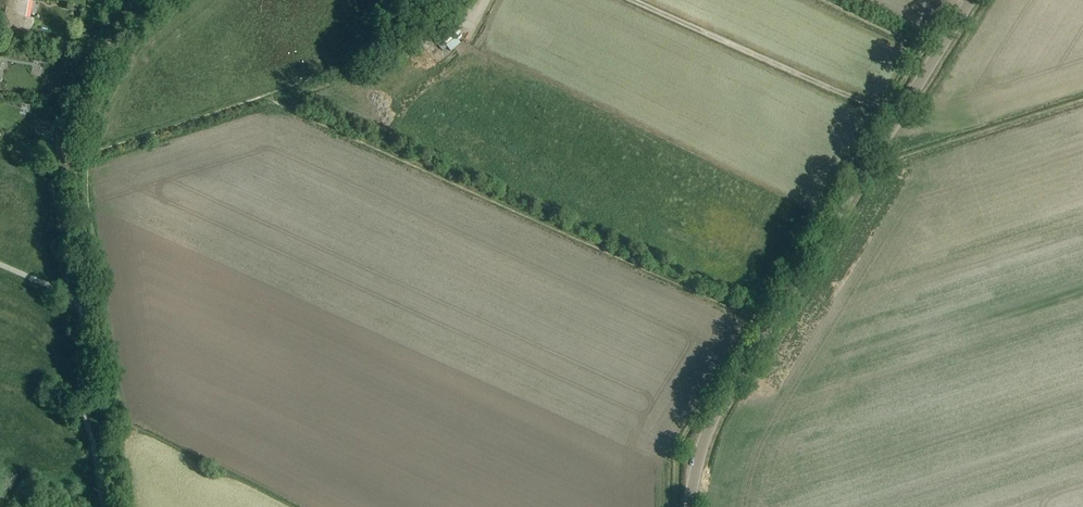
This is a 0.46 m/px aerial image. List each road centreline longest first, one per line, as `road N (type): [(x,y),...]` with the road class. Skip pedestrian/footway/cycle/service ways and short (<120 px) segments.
road 1 (tertiary): [(971,0),(709,427),(691,506)]
road 2 (track): [(634,0),(883,113)]

